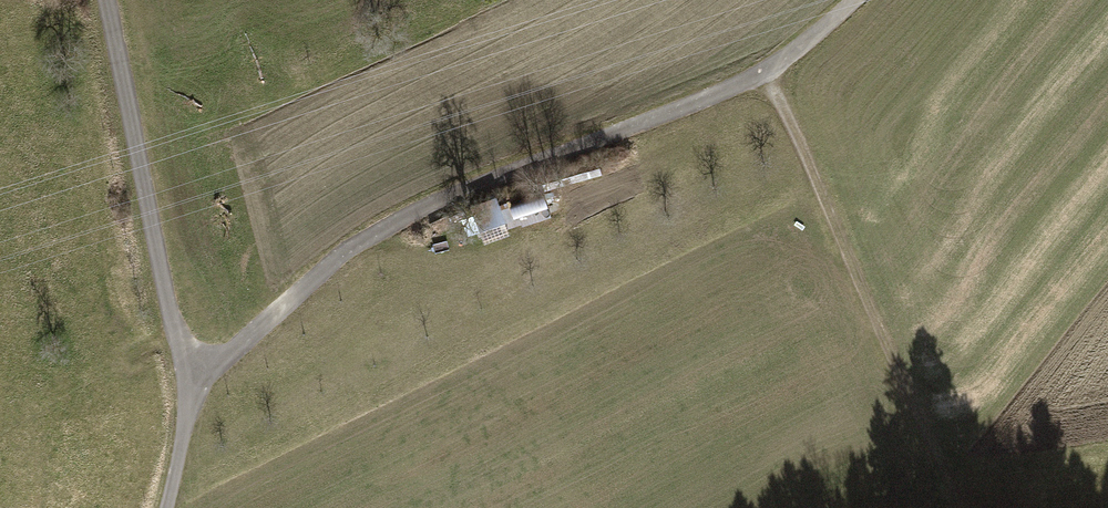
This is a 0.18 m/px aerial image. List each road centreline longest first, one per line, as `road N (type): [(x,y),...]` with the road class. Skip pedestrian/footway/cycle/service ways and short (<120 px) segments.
road 1 (track): [(851,0),(766,74),(435,196),(342,251),(192,398)]
road 2 (track): [(108,0),(192,398),(172,507)]
road 3 (track): [(766,74),(957,507)]

